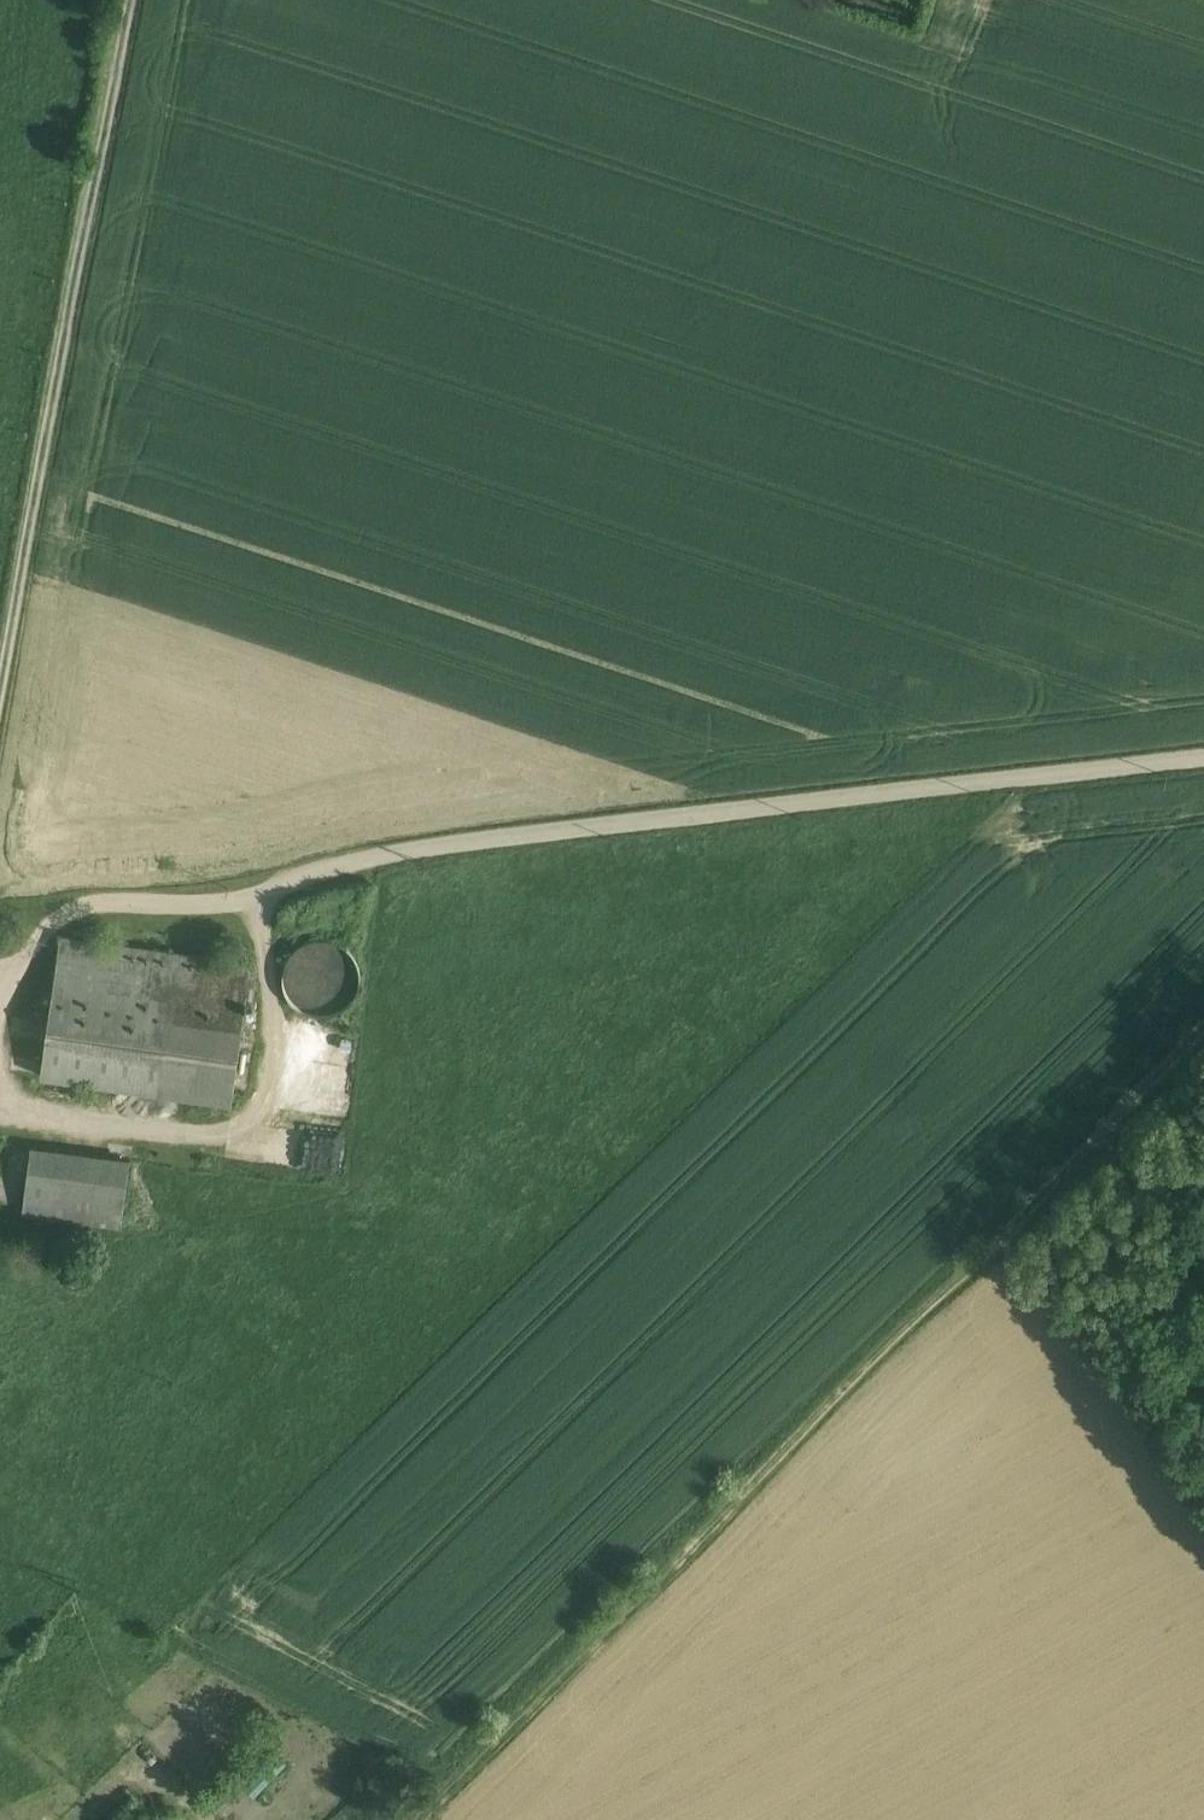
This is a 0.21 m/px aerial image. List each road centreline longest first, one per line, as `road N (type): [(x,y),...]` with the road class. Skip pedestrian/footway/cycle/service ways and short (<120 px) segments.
road 1 (track): [(414,1819),(1203,1042)]
road 2 (track): [(129,0),(0,712)]

